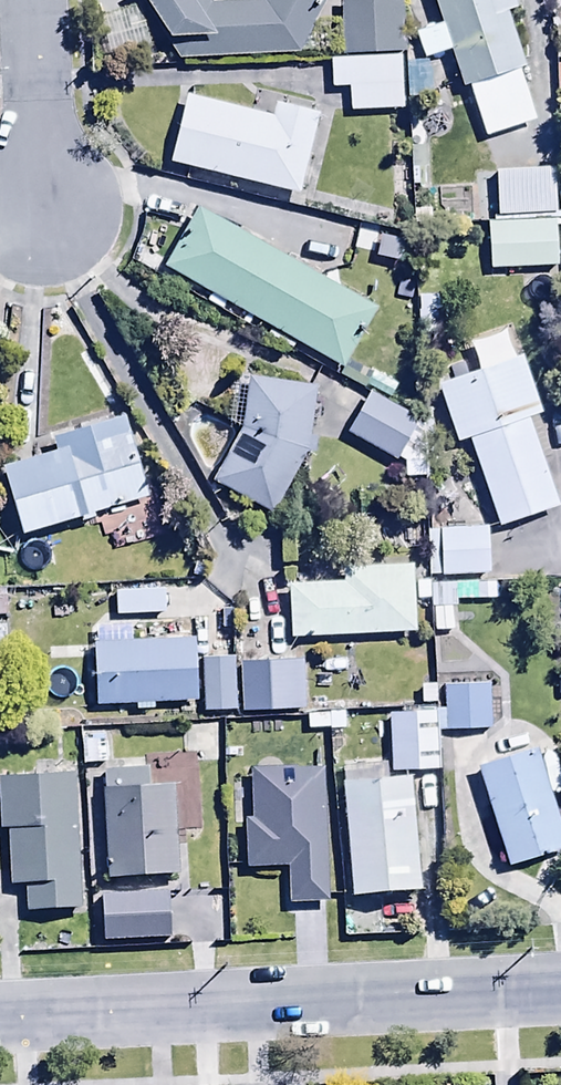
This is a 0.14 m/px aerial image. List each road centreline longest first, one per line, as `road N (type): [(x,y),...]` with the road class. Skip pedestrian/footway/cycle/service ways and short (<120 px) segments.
road 1 (tertiary): [(0,1031),(560,1004)]
road 2 (residential): [(29,0),(45,235)]

